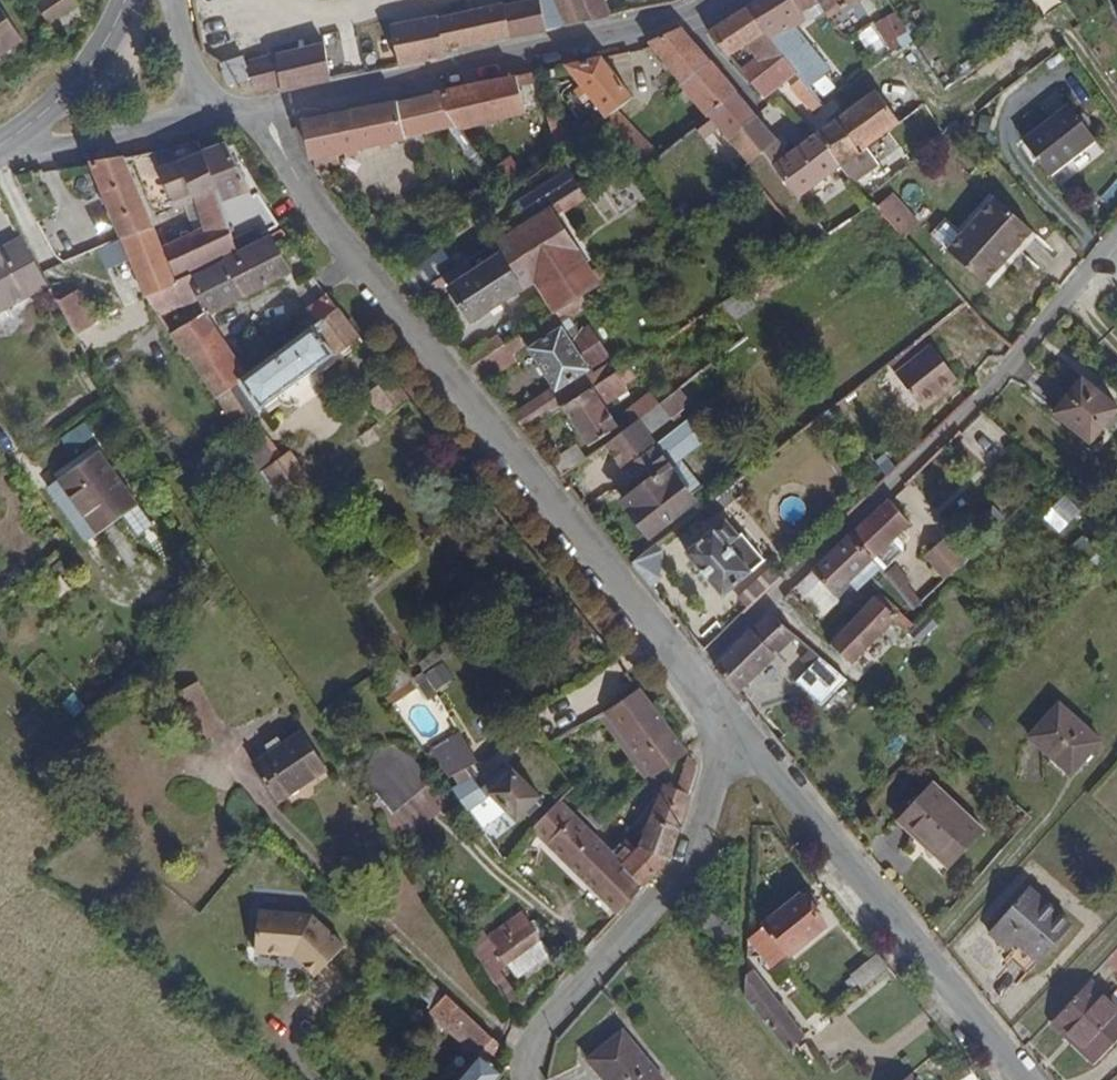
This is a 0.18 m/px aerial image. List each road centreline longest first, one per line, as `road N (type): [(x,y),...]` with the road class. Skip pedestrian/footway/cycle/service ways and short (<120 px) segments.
road 1 (residential): [(738,724),(304,193),(264,118)]
road 2 (residential): [(720,0),(676,19),(264,118)]
road 3 (residential): [(738,724),(1029,1079)]
road 4 (residential): [(529,1079),(547,1023),(690,868),(717,765),(738,724)]
road 5 (residential): [(14,135),(31,151),(61,148),(160,122),(192,103)]
road 6 (tertiary): [(14,135),(63,97),(128,0)]

